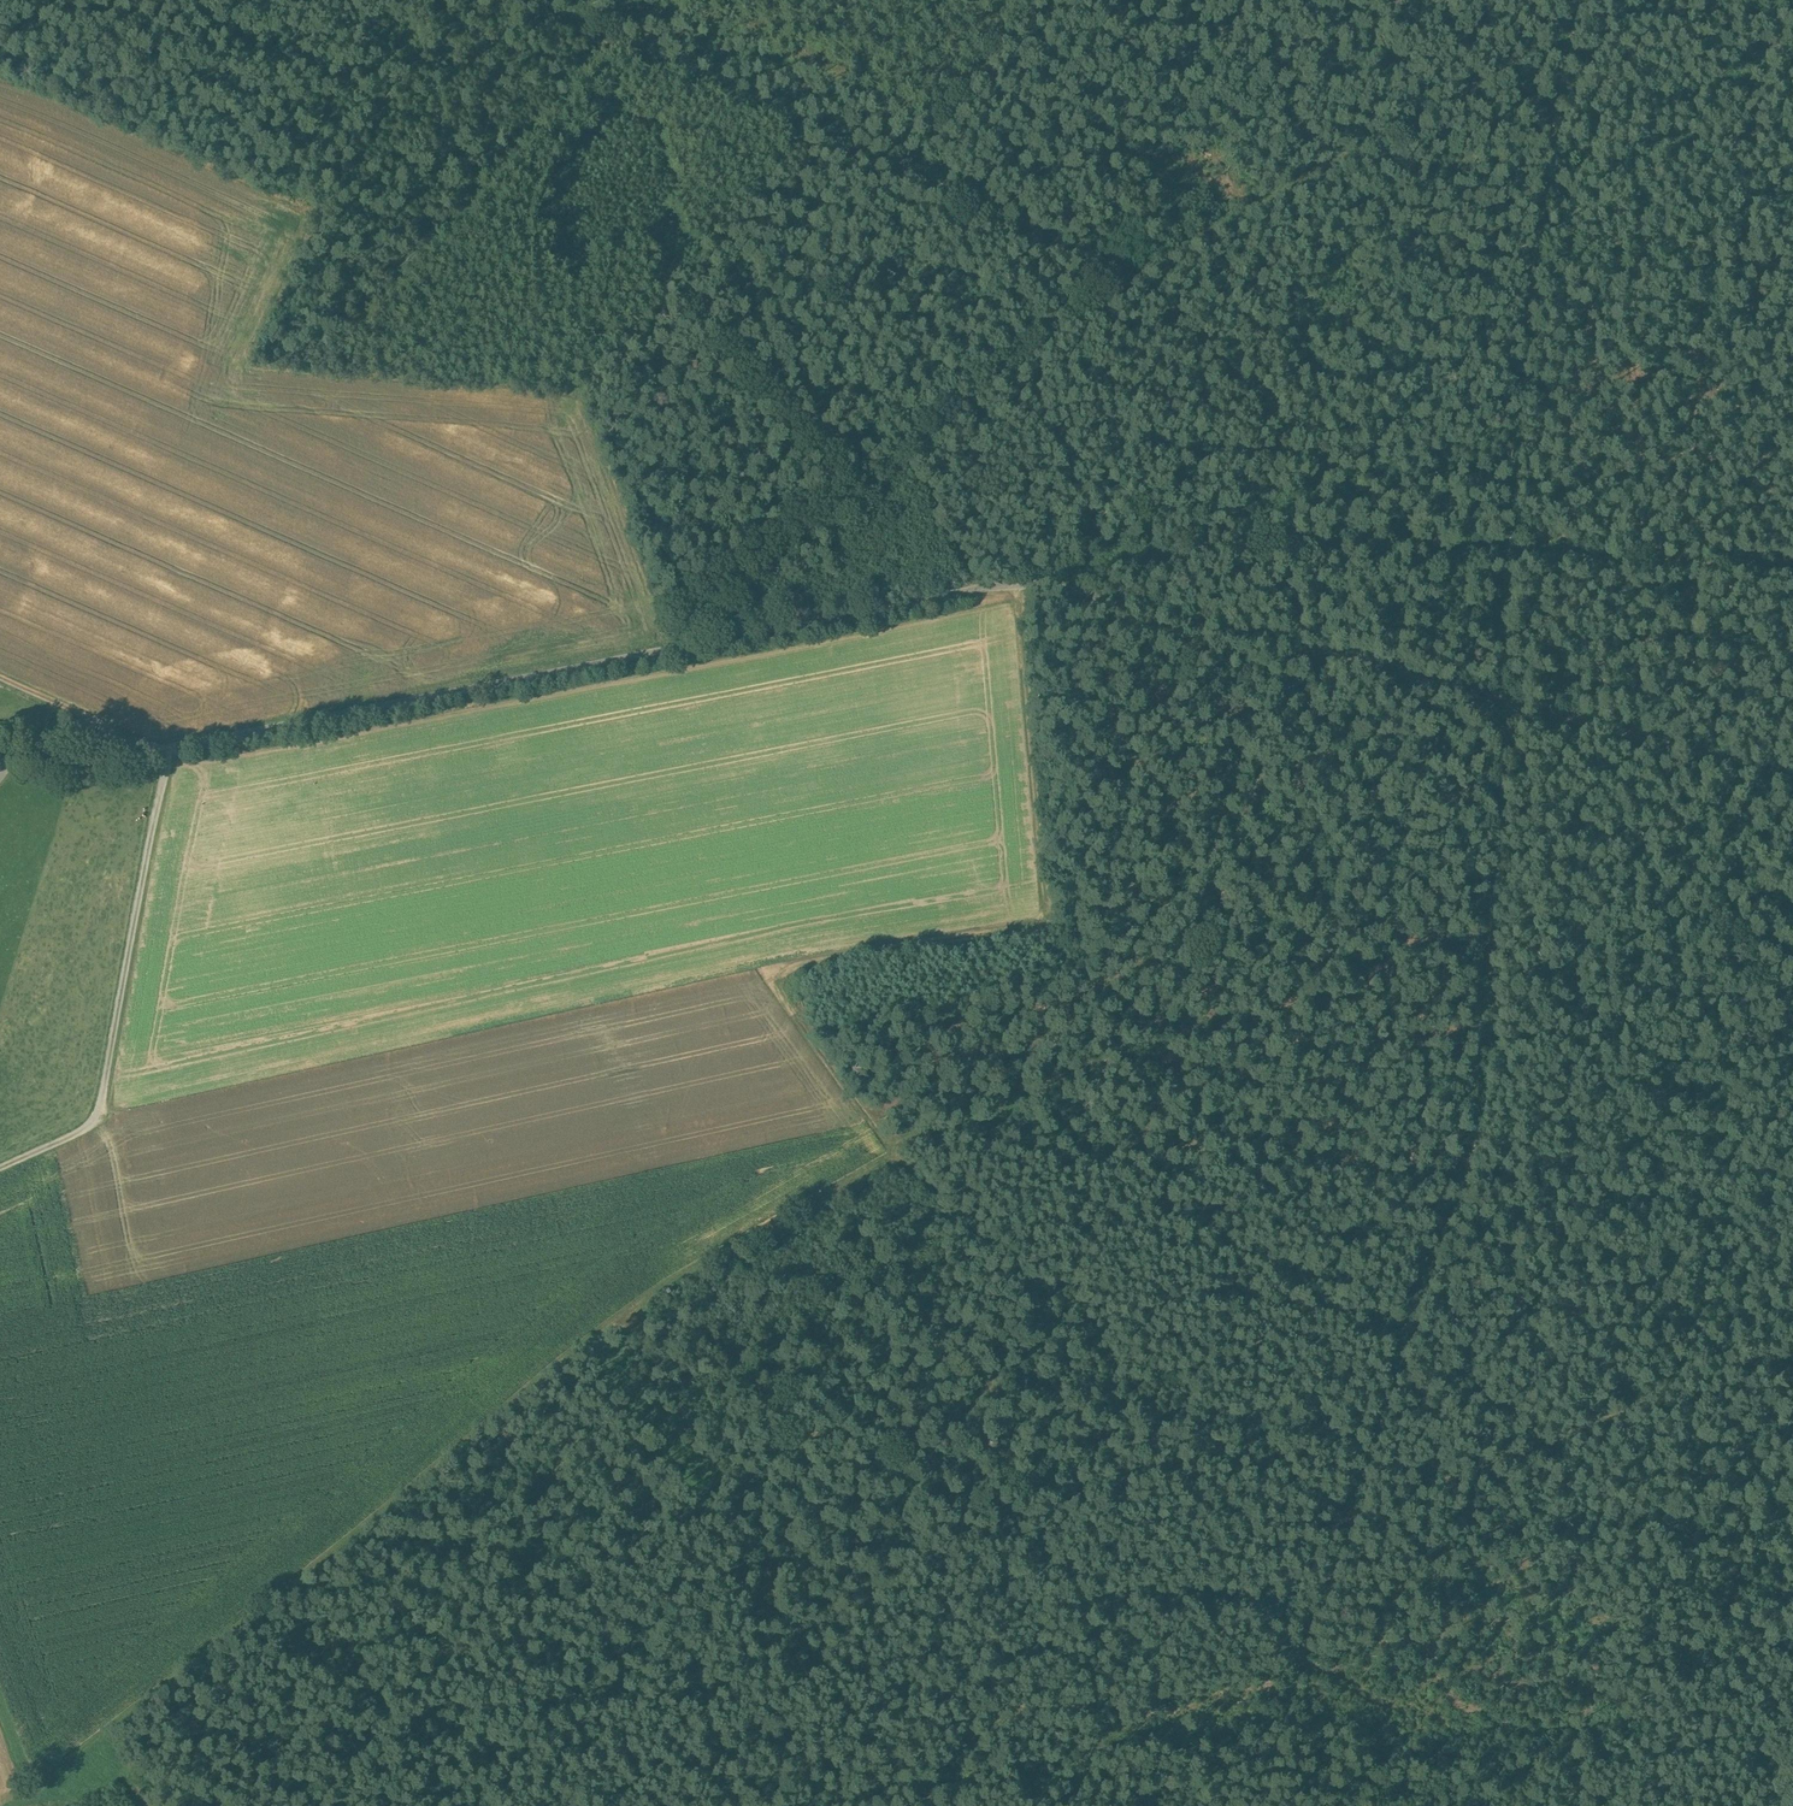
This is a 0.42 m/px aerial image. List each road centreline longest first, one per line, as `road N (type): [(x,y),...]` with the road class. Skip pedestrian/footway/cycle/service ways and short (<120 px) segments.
road 1 (track): [(1580,0),(1515,372),(1490,691),(1470,1135),(1240,1805)]
road 2 (residential): [(0,751),(88,760),(1003,579),(1071,588),(1792,771)]
road 3 (track): [(16,1805),(654,1296),(911,1135),(981,1124),(1455,1179)]
road 4 (track): [(1792,1339),(1336,1519)]
road 5 (track): [(152,748),(0,677)]

